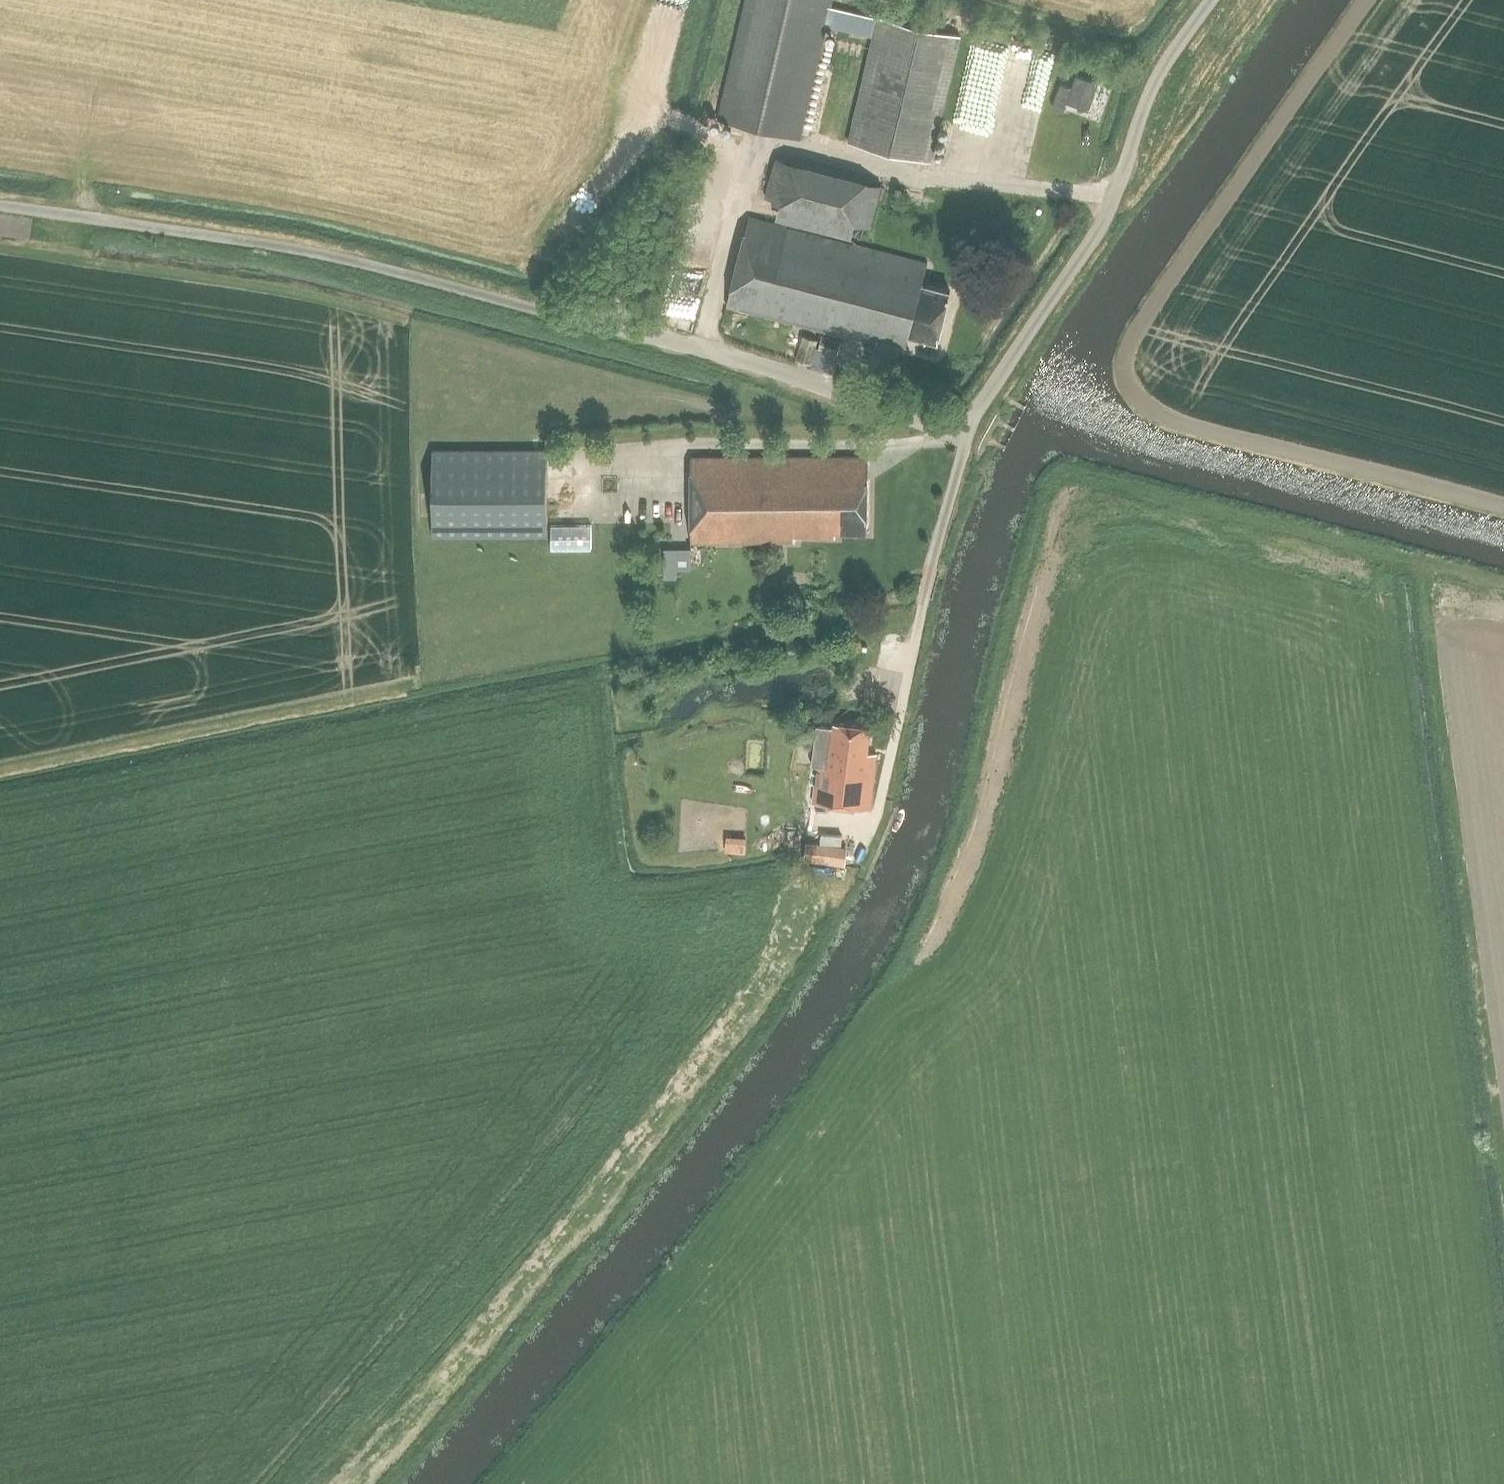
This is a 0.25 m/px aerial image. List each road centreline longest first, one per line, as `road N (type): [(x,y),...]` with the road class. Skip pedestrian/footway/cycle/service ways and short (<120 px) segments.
road 1 (unclassified): [(0,210),(318,257),(700,352),(962,433),(1092,244),(1161,72),(1213,0)]

